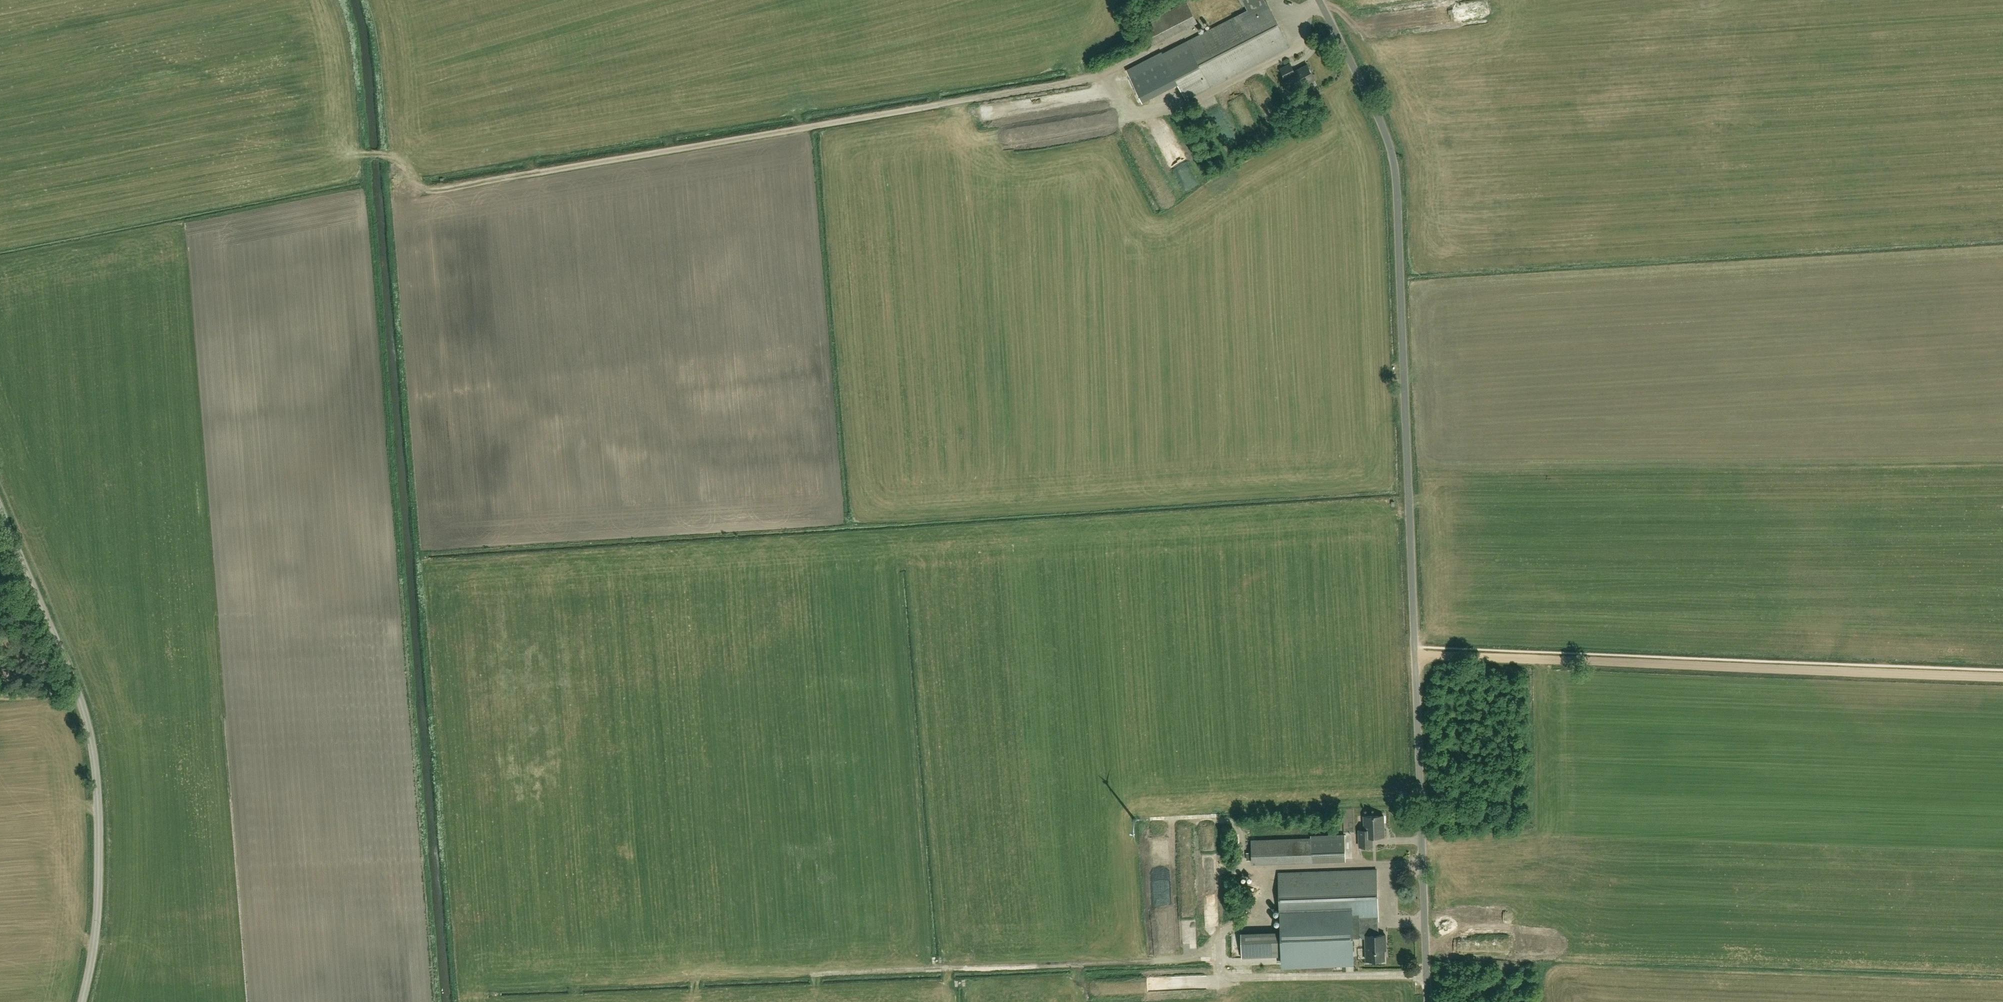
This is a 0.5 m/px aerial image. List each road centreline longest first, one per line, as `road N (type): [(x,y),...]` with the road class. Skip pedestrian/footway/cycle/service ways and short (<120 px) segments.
road 1 (unclassified): [(1429,1001),(1396,172),(1377,113),(1320,0)]
road 2 (track): [(1416,655),(2002,676)]
road 3 (unclassified): [(84,1001),(100,936),(100,769),(89,719),(0,508)]

